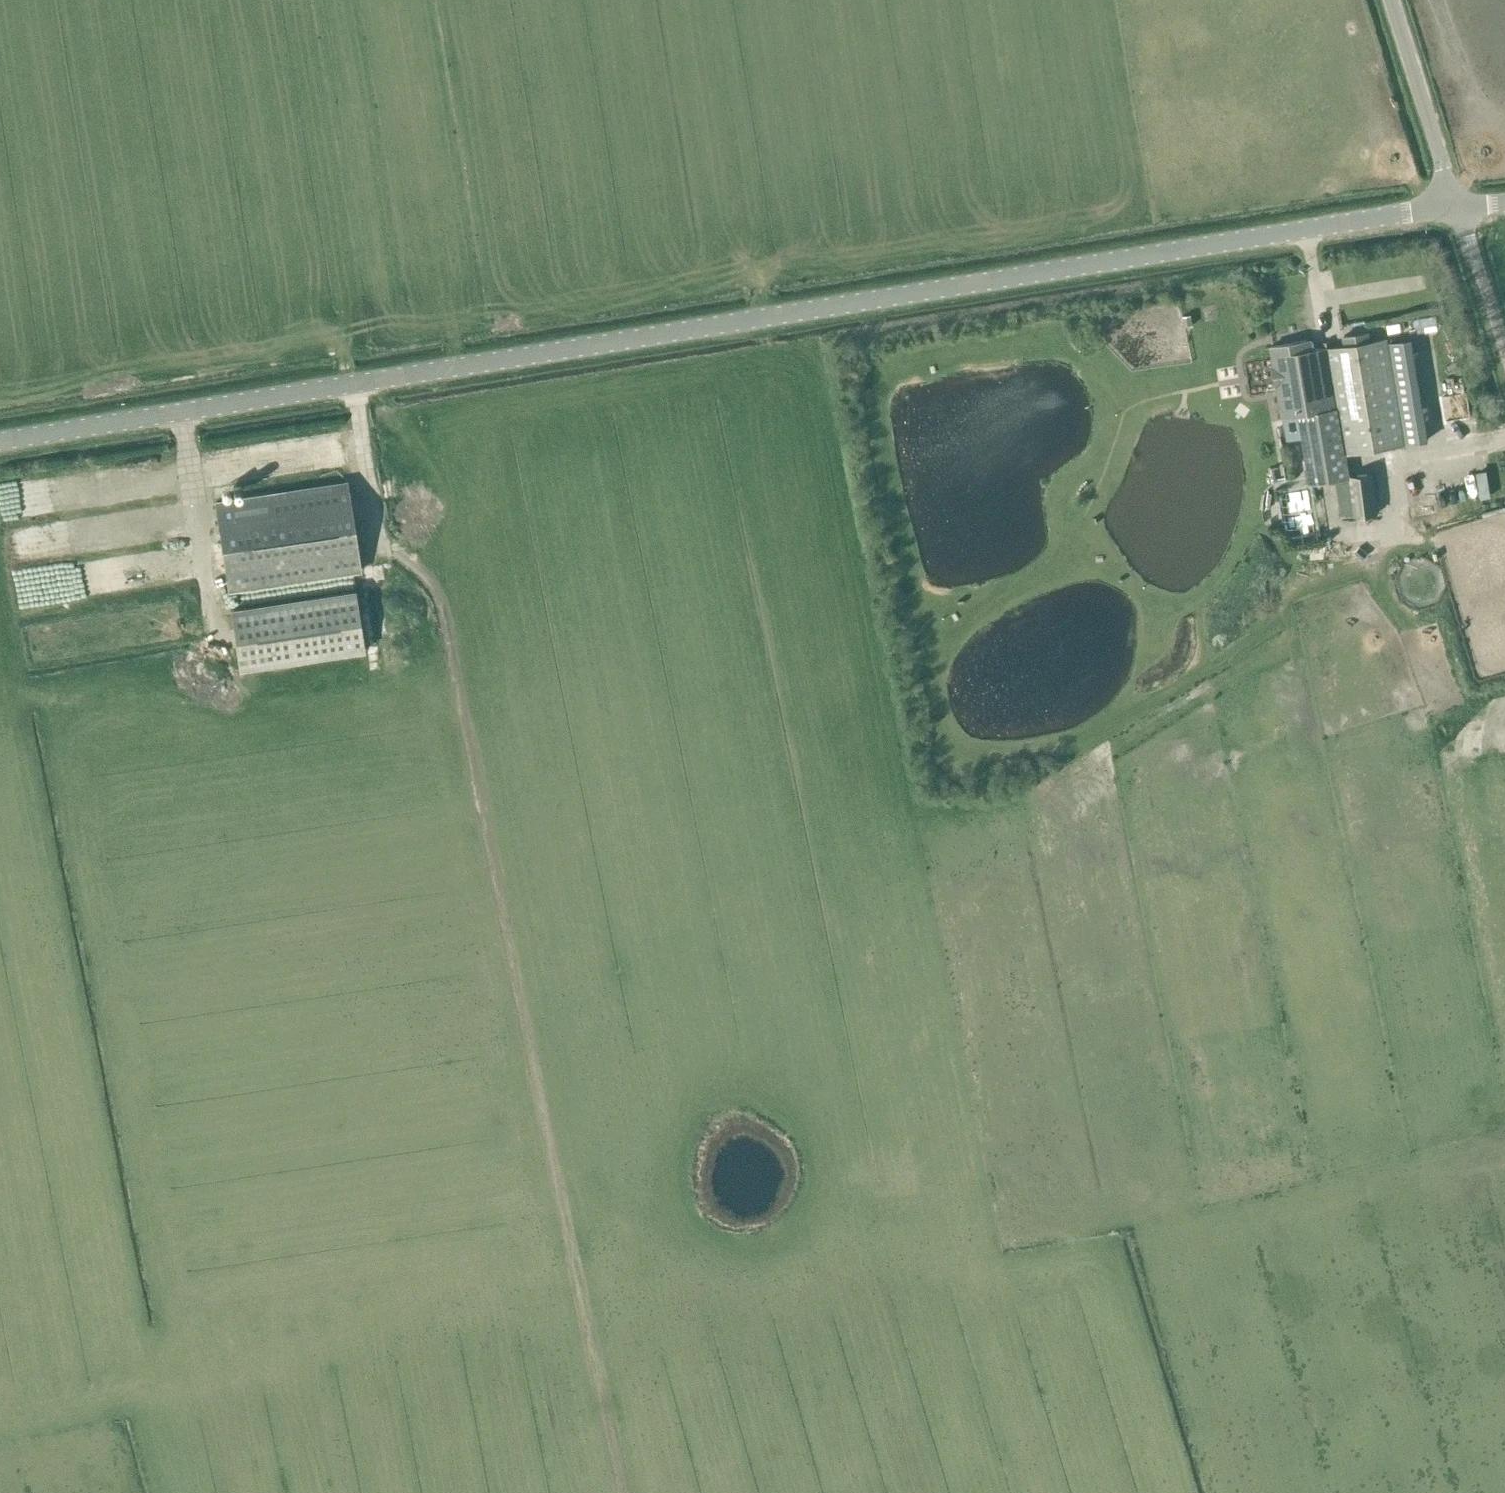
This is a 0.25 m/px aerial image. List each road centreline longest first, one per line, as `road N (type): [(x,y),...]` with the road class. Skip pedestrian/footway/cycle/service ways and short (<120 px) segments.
road 1 (unclassified): [(1455,205),(0,440)]
road 2 (unclassified): [(1455,205),(1390,0)]
road 3 (unclassified): [(1504,368),(1455,205)]

